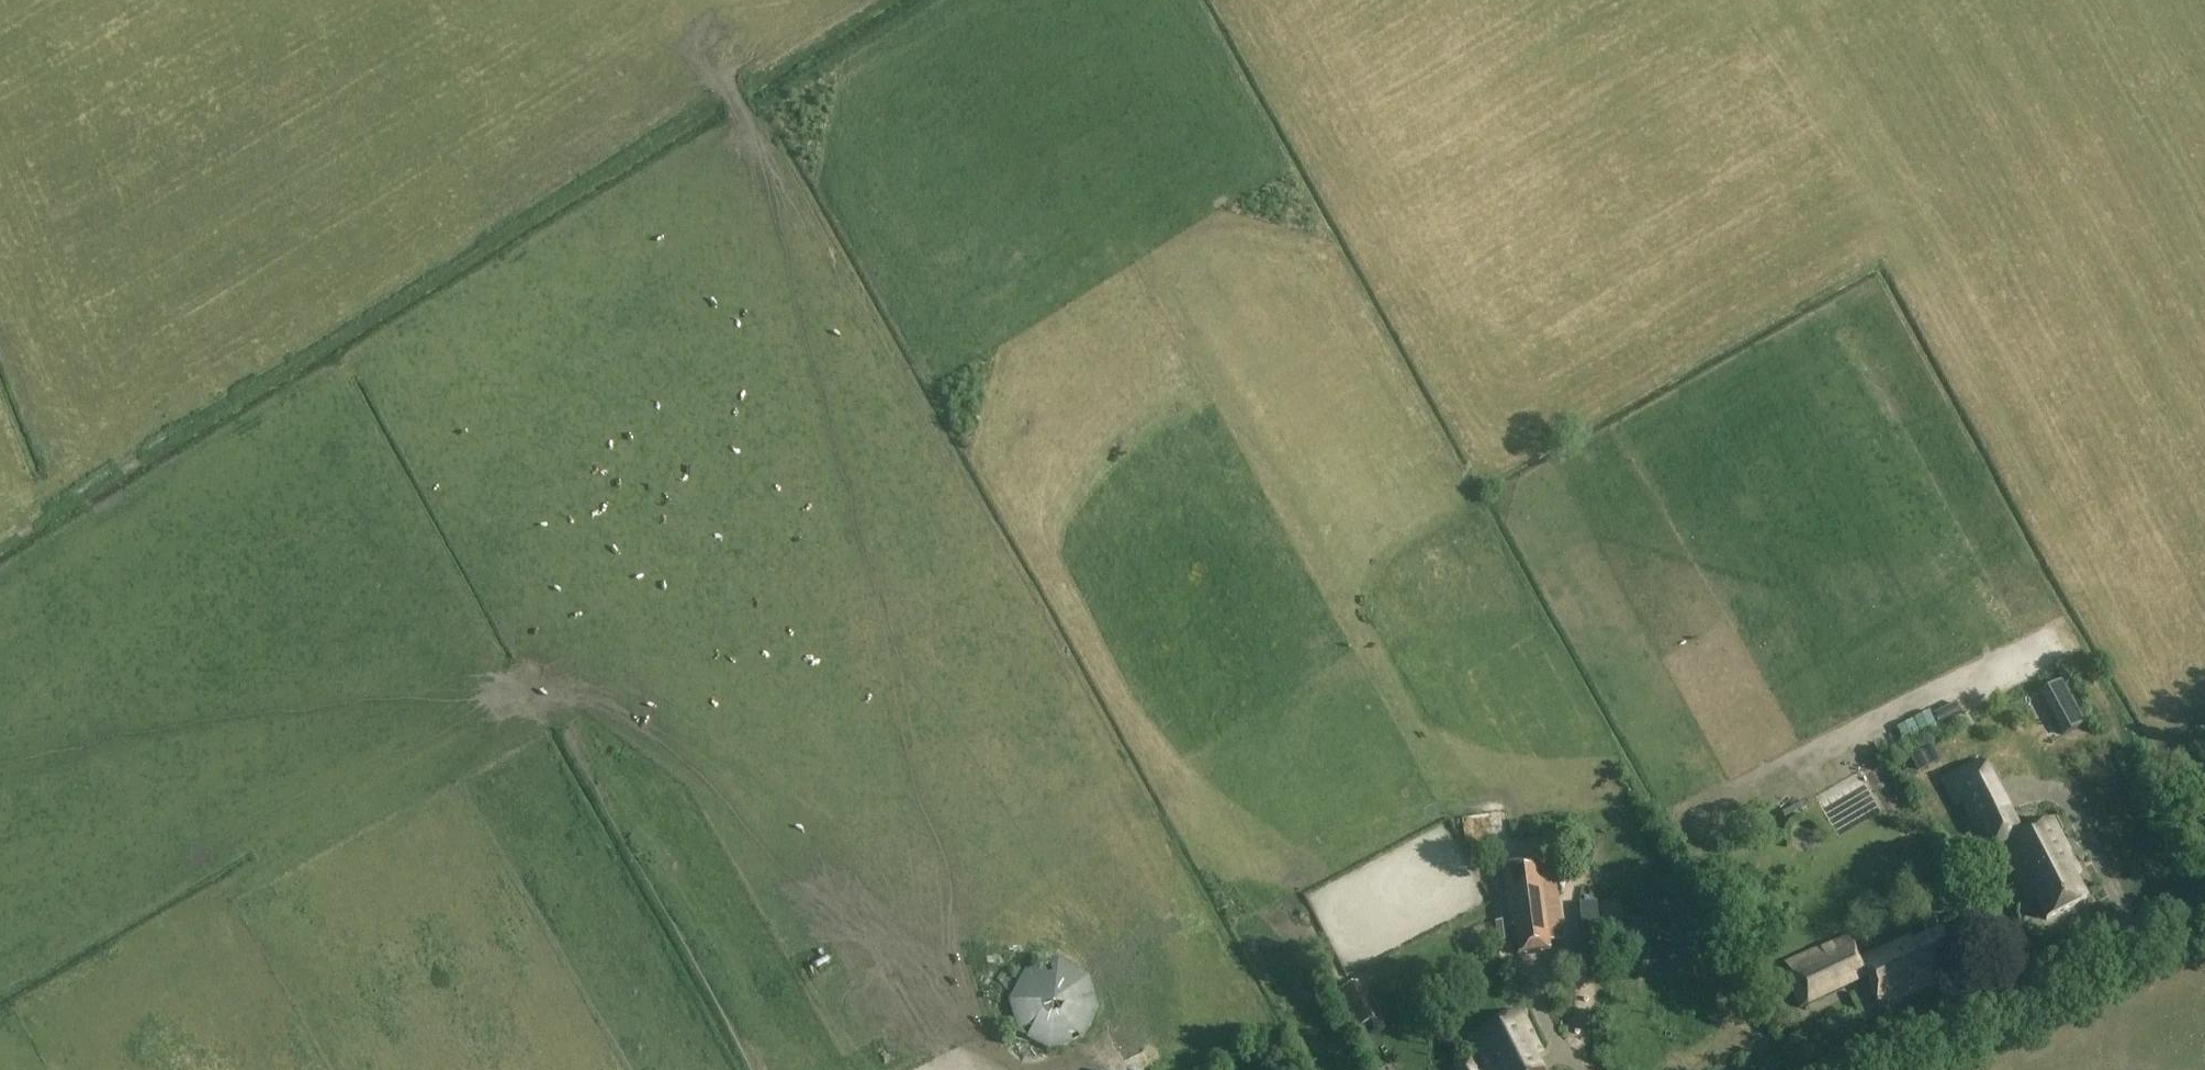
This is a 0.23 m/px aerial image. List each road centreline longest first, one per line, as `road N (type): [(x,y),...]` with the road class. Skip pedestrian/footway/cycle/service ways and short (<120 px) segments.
road 1 (tertiary): [(1825,1069),(2204,903)]

